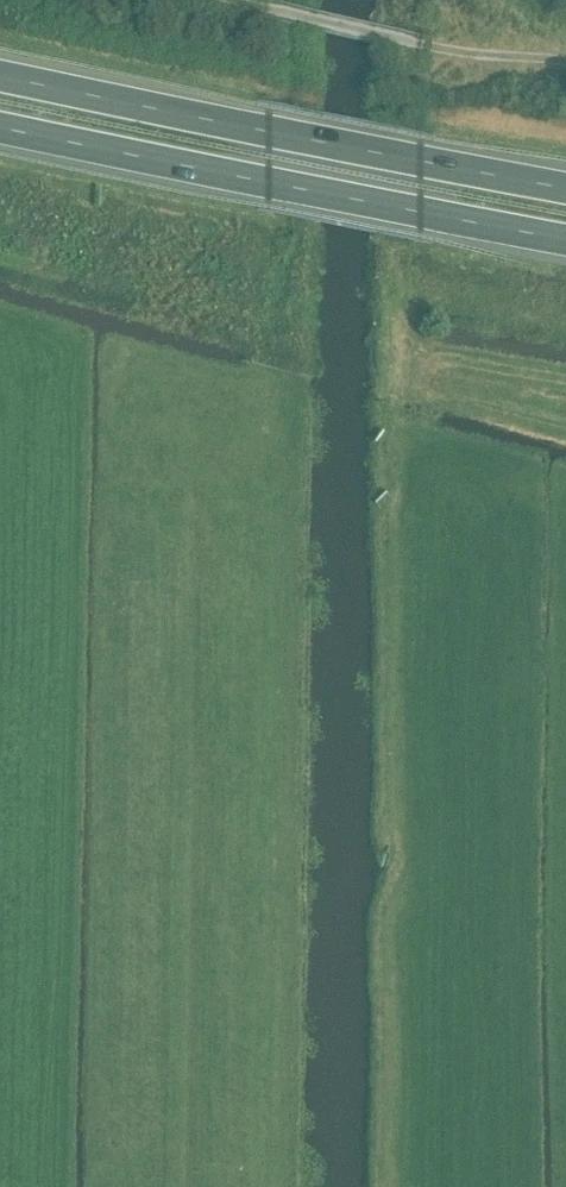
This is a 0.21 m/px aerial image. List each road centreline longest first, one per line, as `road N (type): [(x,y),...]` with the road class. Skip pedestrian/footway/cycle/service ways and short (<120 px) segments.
road 1 (trunk): [(565,189),(0,77)]
road 2 (trunk): [(0,128),(565,240)]
road 3 (track): [(260,8),(431,47)]
road 4 (track): [(565,61),(431,47)]

